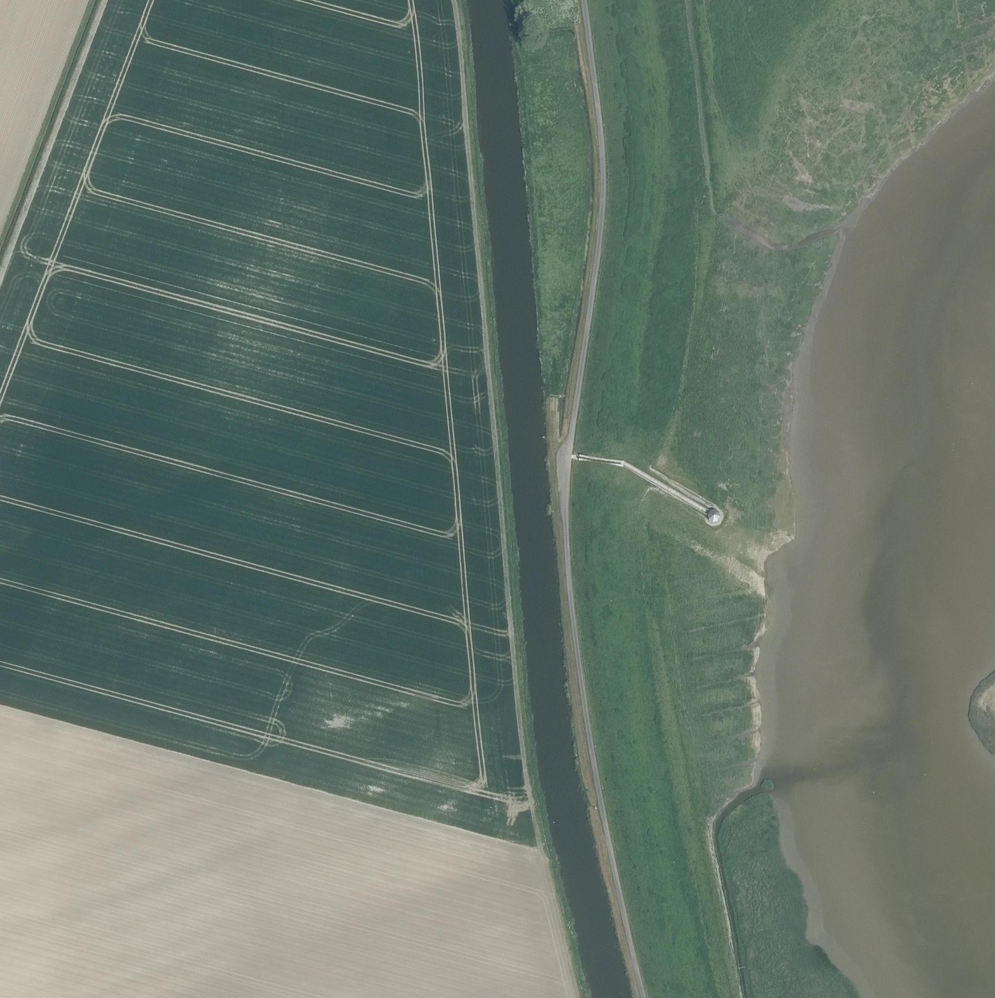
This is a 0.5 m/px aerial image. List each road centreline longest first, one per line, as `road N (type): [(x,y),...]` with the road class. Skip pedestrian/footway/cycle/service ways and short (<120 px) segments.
road 1 (unclassified): [(644,997),(609,852),(570,598),(566,480),(601,213),(602,147),(585,0)]

